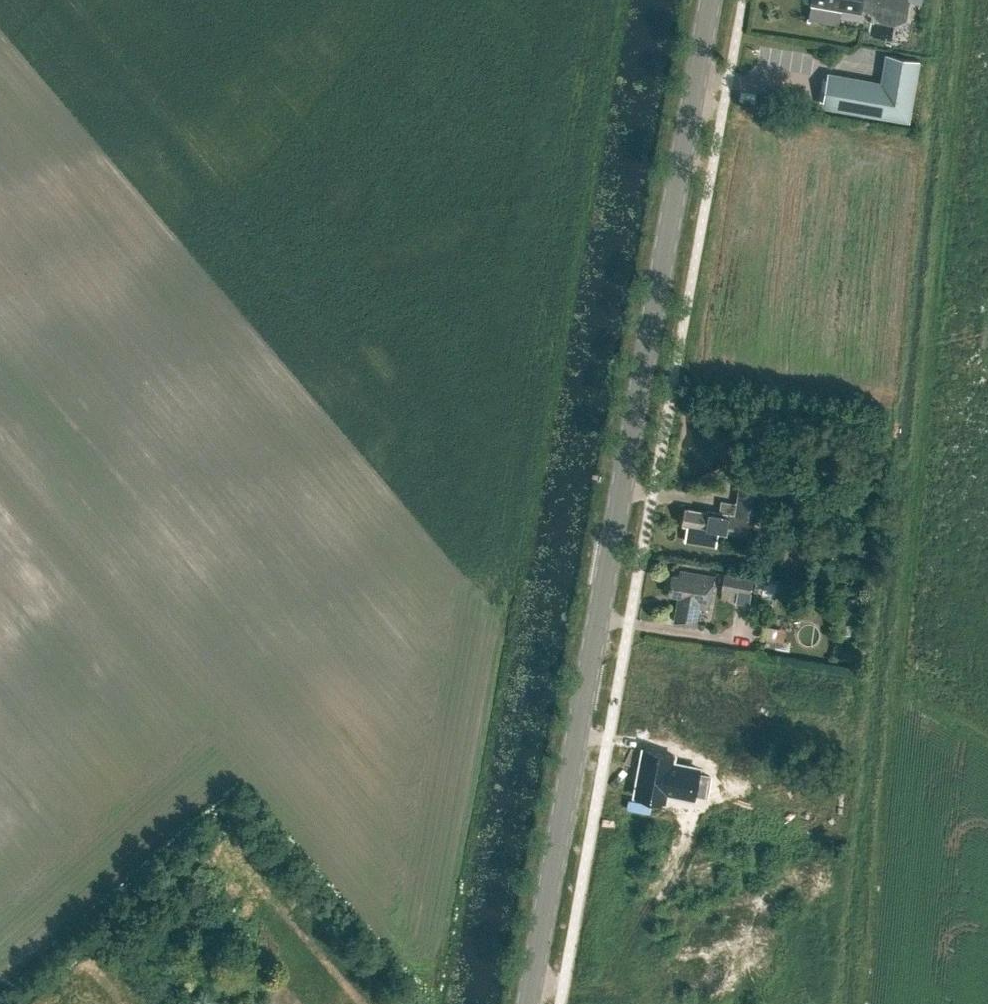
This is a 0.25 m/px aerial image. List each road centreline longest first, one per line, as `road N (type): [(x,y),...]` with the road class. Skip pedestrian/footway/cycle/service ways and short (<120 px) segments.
road 1 (tertiary): [(527,1003),(709,0)]

